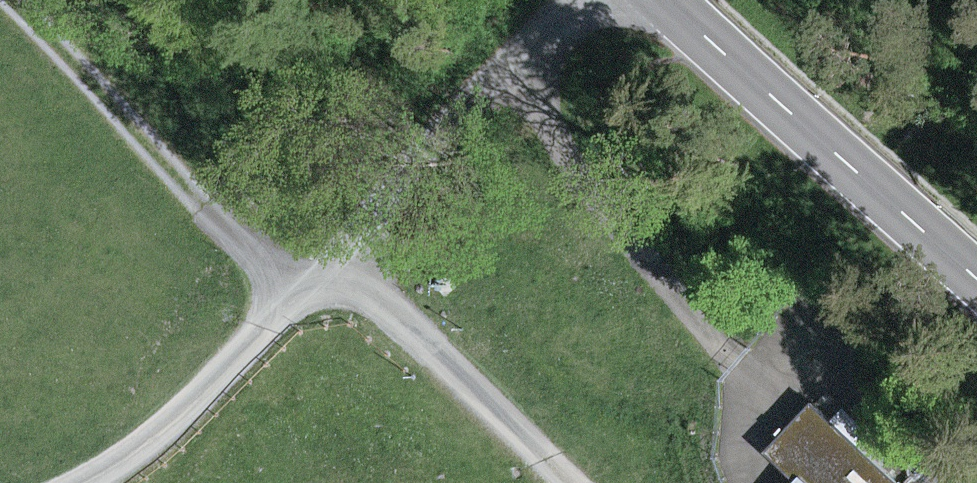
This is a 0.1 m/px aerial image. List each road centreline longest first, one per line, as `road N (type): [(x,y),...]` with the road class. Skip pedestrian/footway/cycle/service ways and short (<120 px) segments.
road 1 (secondary): [(976,277),(672,0)]
road 2 (track): [(295,295),(20,0)]
road 3 (track): [(523,48),(548,130),(593,199),(736,363)]
road 4 (track): [(347,265),(419,151),(573,0)]
road 5 (track): [(91,482),(181,426),(295,295),(347,265)]
road 6 (track): [(568,482),(347,265)]

